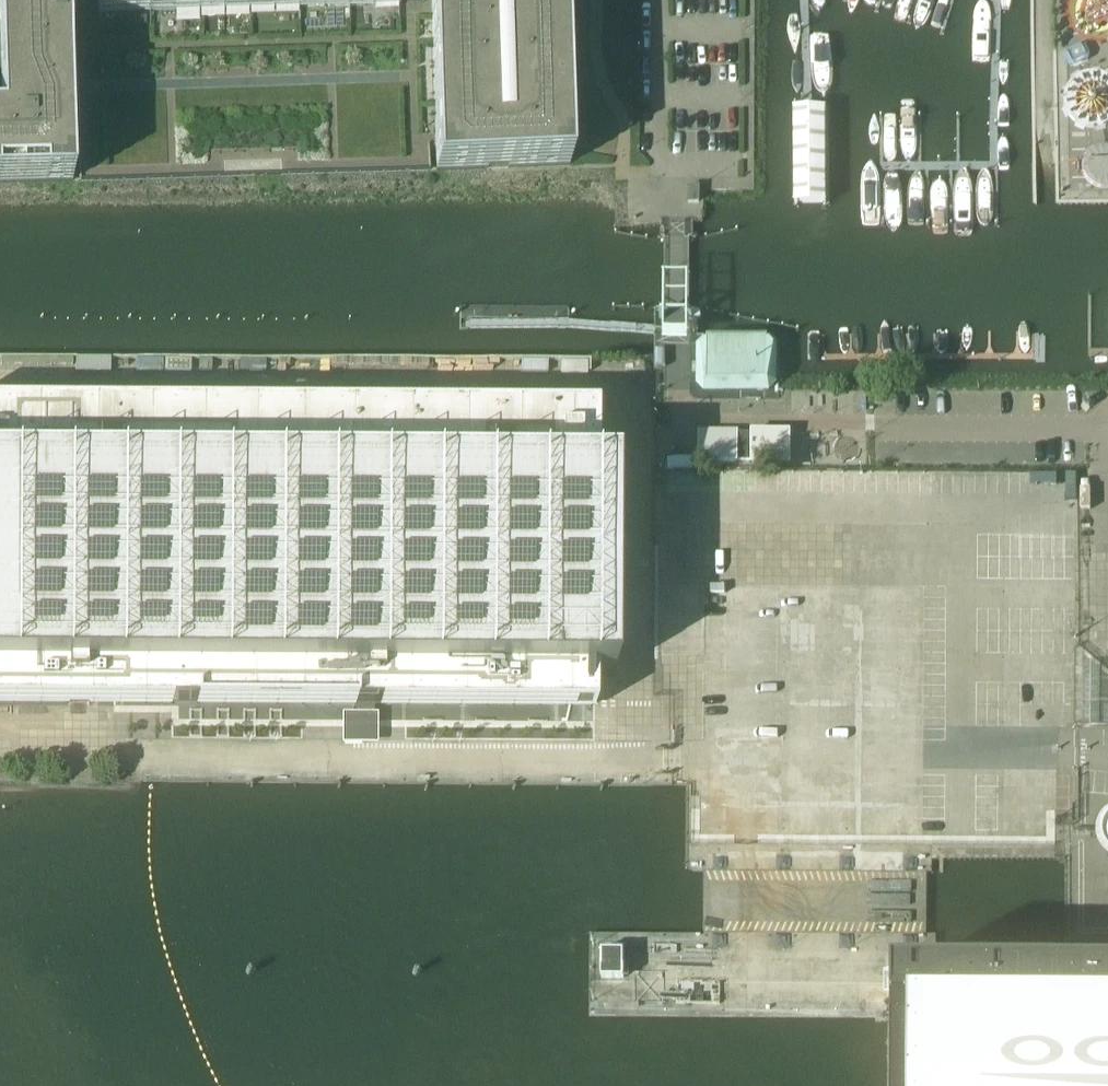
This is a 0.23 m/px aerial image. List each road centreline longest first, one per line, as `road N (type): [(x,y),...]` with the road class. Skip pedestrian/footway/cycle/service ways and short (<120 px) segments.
road 1 (residential): [(1102,426),(867,423)]
road 2 (unclassified): [(1102,426),(1107,647)]
road 3 (residential): [(660,0),(664,163),(678,219)]

